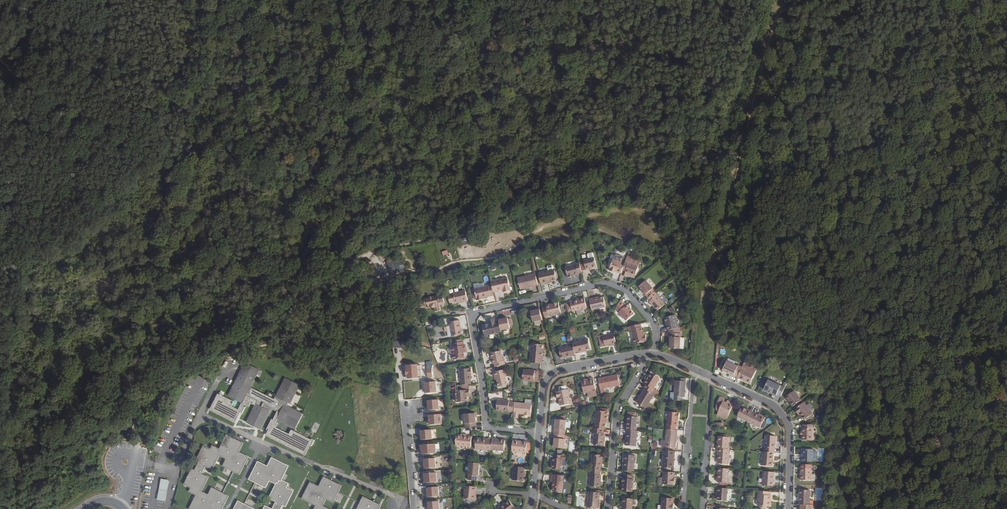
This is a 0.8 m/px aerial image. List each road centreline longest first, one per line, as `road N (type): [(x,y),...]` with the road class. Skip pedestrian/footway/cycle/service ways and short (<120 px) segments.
road 1 (track): [(710,269),(667,210),(649,197),(618,194),(372,251),(307,286),(140,410),(132,426)]
road 2 (residential): [(539,434),(488,427),(476,313),(611,283),(652,321),(652,353)]
road 3 (track): [(864,508),(868,393),(859,368),(773,323),(716,284),(710,269)]
road 4 (residential): [(712,377),(787,420),(788,508)]
road 5 (residential): [(539,434),(543,383),(555,371),(652,353)]
road 6 (residential): [(652,353),(617,410),(608,508)]
road 7 (residential): [(694,368),(683,508)]
road 8 (residential): [(702,508),(712,377)]

